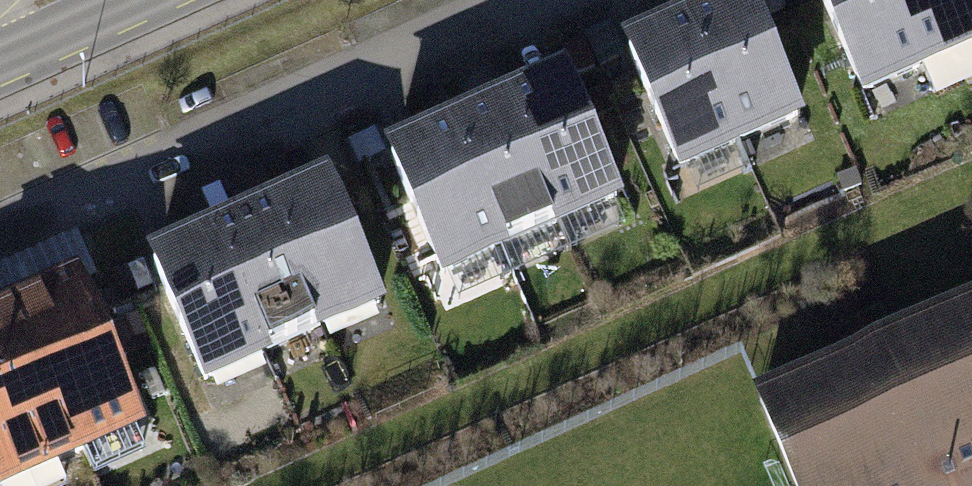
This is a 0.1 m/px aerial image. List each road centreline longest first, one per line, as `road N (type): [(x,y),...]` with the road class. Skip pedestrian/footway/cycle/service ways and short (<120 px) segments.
road 1 (primary): [(143,0),(0,63)]

